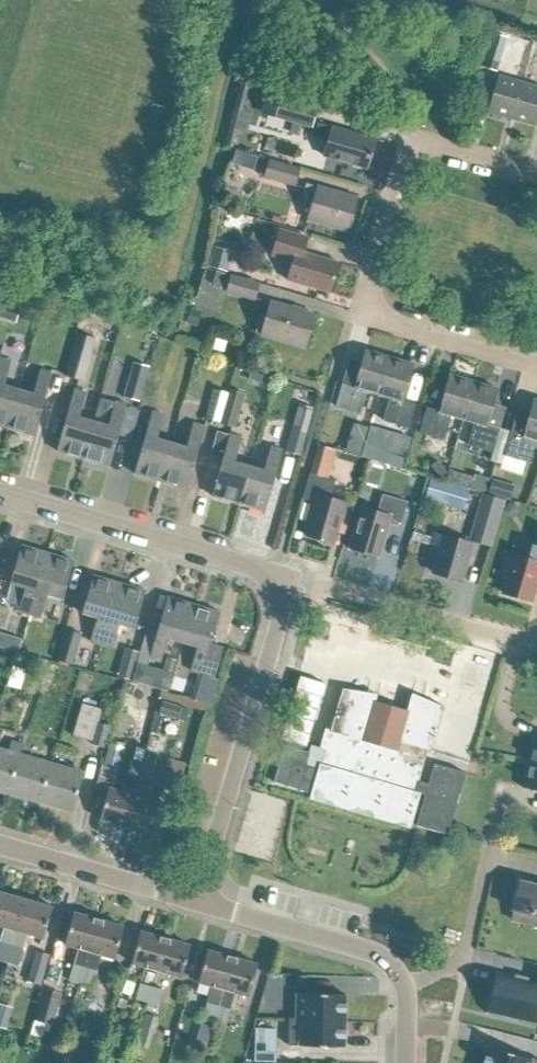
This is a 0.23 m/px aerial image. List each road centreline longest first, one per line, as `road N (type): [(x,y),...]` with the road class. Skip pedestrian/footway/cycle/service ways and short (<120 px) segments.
road 1 (residential): [(536,365),(357,313),(410,138),(536,173)]
road 2 (residential): [(197,900),(291,578)]
road 3 (residential): [(291,578),(0,492)]
road 4 (residential): [(536,646),(312,584)]
road 5 (residential): [(197,900),(379,955),(404,987)]
road 6 (residential): [(0,845),(197,900)]
road 7 (residential): [(404,987),(463,959),(487,846)]

